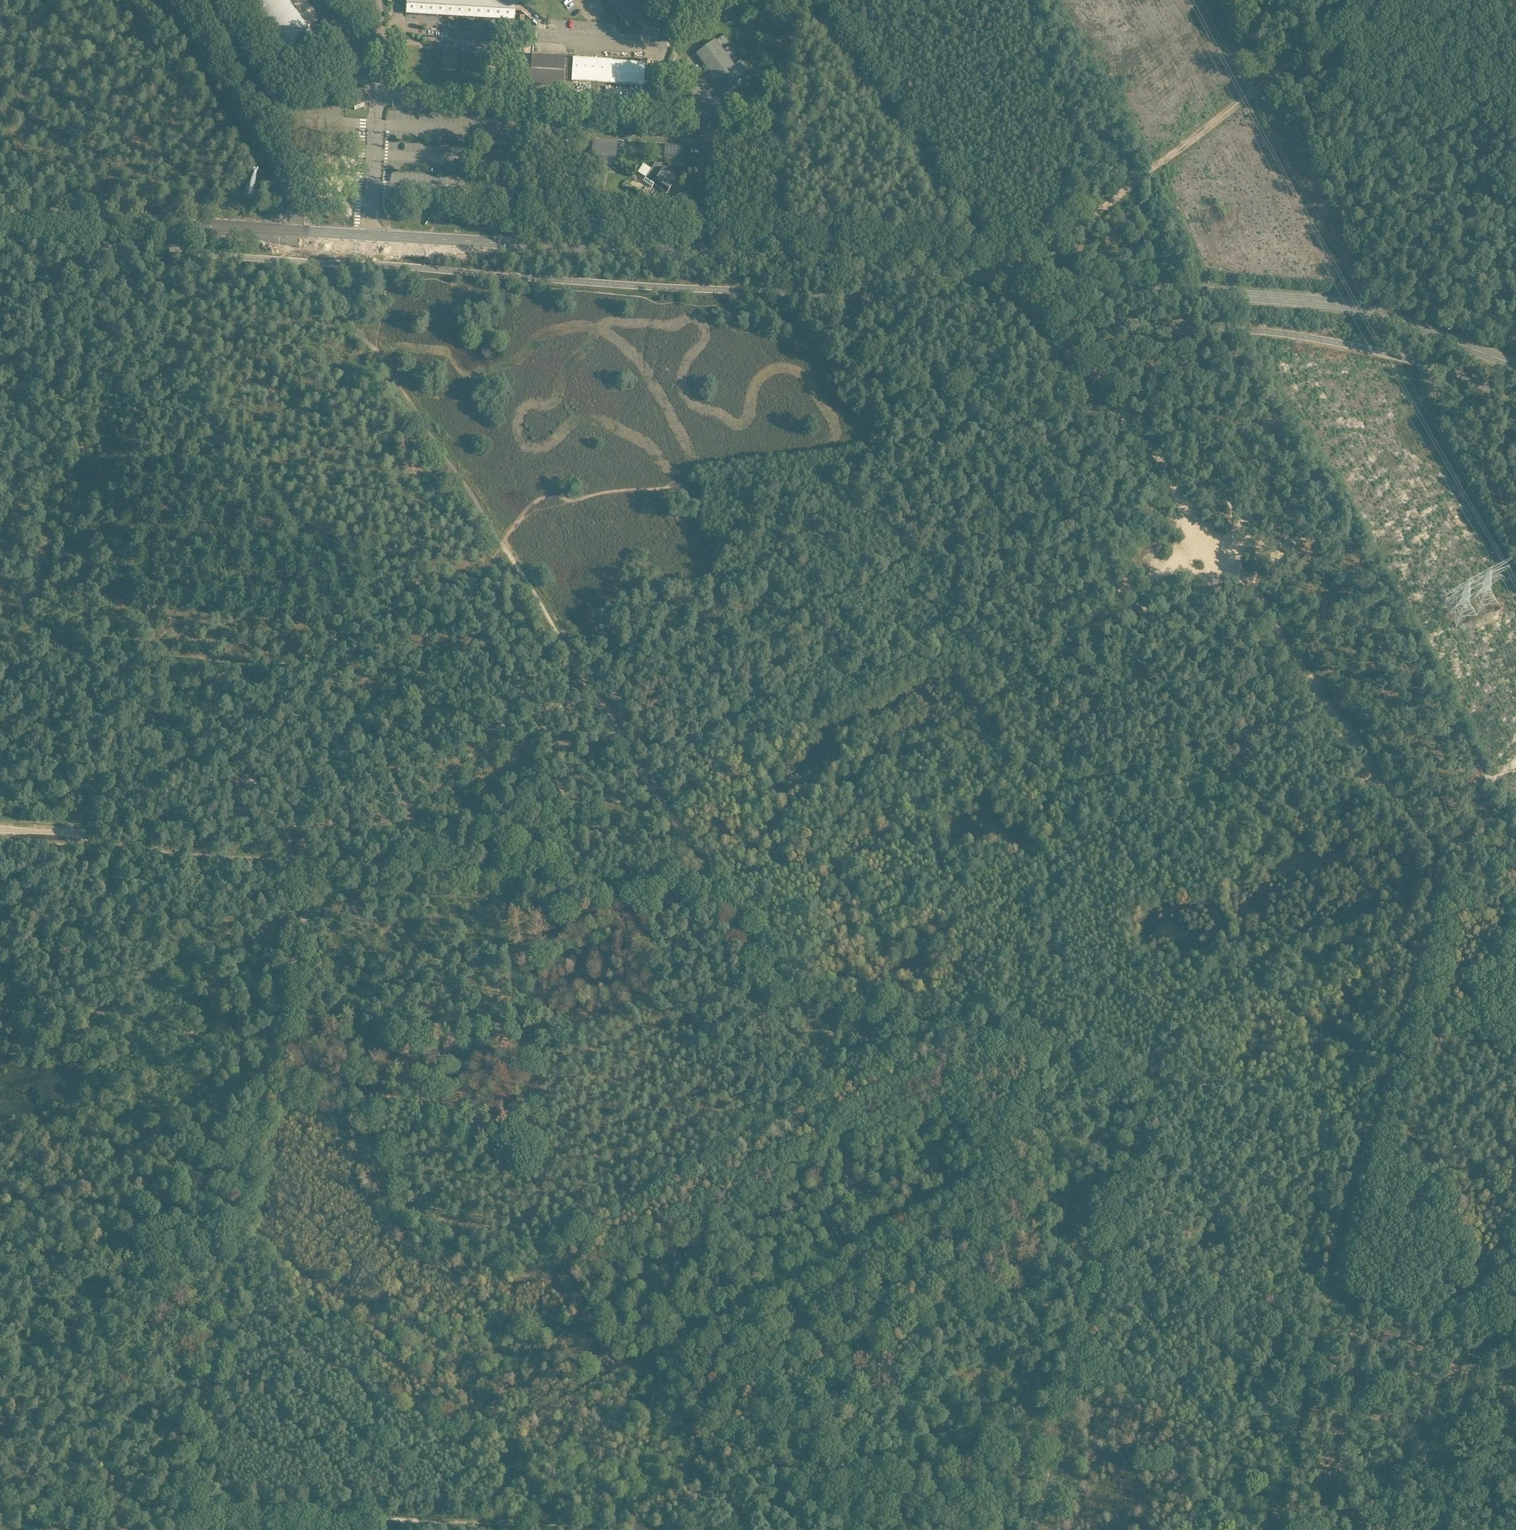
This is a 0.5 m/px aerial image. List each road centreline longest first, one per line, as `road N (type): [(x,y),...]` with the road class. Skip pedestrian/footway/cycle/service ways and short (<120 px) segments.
road 1 (track): [(305,861),(177,1529)]
road 2 (track): [(569,1527),(0,1501)]
road 3 (track): [(156,847),(704,882)]
road 4 (secondary): [(1018,277),(471,242)]
road 5 (secondary): [(1515,364),(1354,307),(1018,277)]
road 6 (track): [(704,882),(782,978),(913,1022),(1149,1073)]
road 7 (track): [(322,263),(586,687)]
road 8 (track): [(810,0),(997,261),(1018,277)]
road 9 (secondary): [(288,234),(0,214)]
road 10 (track): [(156,8),(284,206),(288,234)]
road 11 (track): [(1096,1296),(1036,1529)]
road 12 (track): [(1149,1073),(1096,1296)]
road 13 (track): [(586,687),(704,882)]
road 14 (track): [(1377,1120),(1325,1330)]
road 15 (track): [(1325,1330),(1277,1529)]
road 16 (track): [(1419,837),(1303,681)]
road 17 (track): [(1515,1345),(1332,1301)]
road 18 (secondary): [(288,234),(349,249),(471,242)]
road 19 (secondary): [(471,242),(288,234)]
road 20 (track): [(156,8),(0,14)]
road 21 (track): [(1157,468),(1062,358)]
road 22 (track): [(1515,758),(1493,761),(1419,837)]

